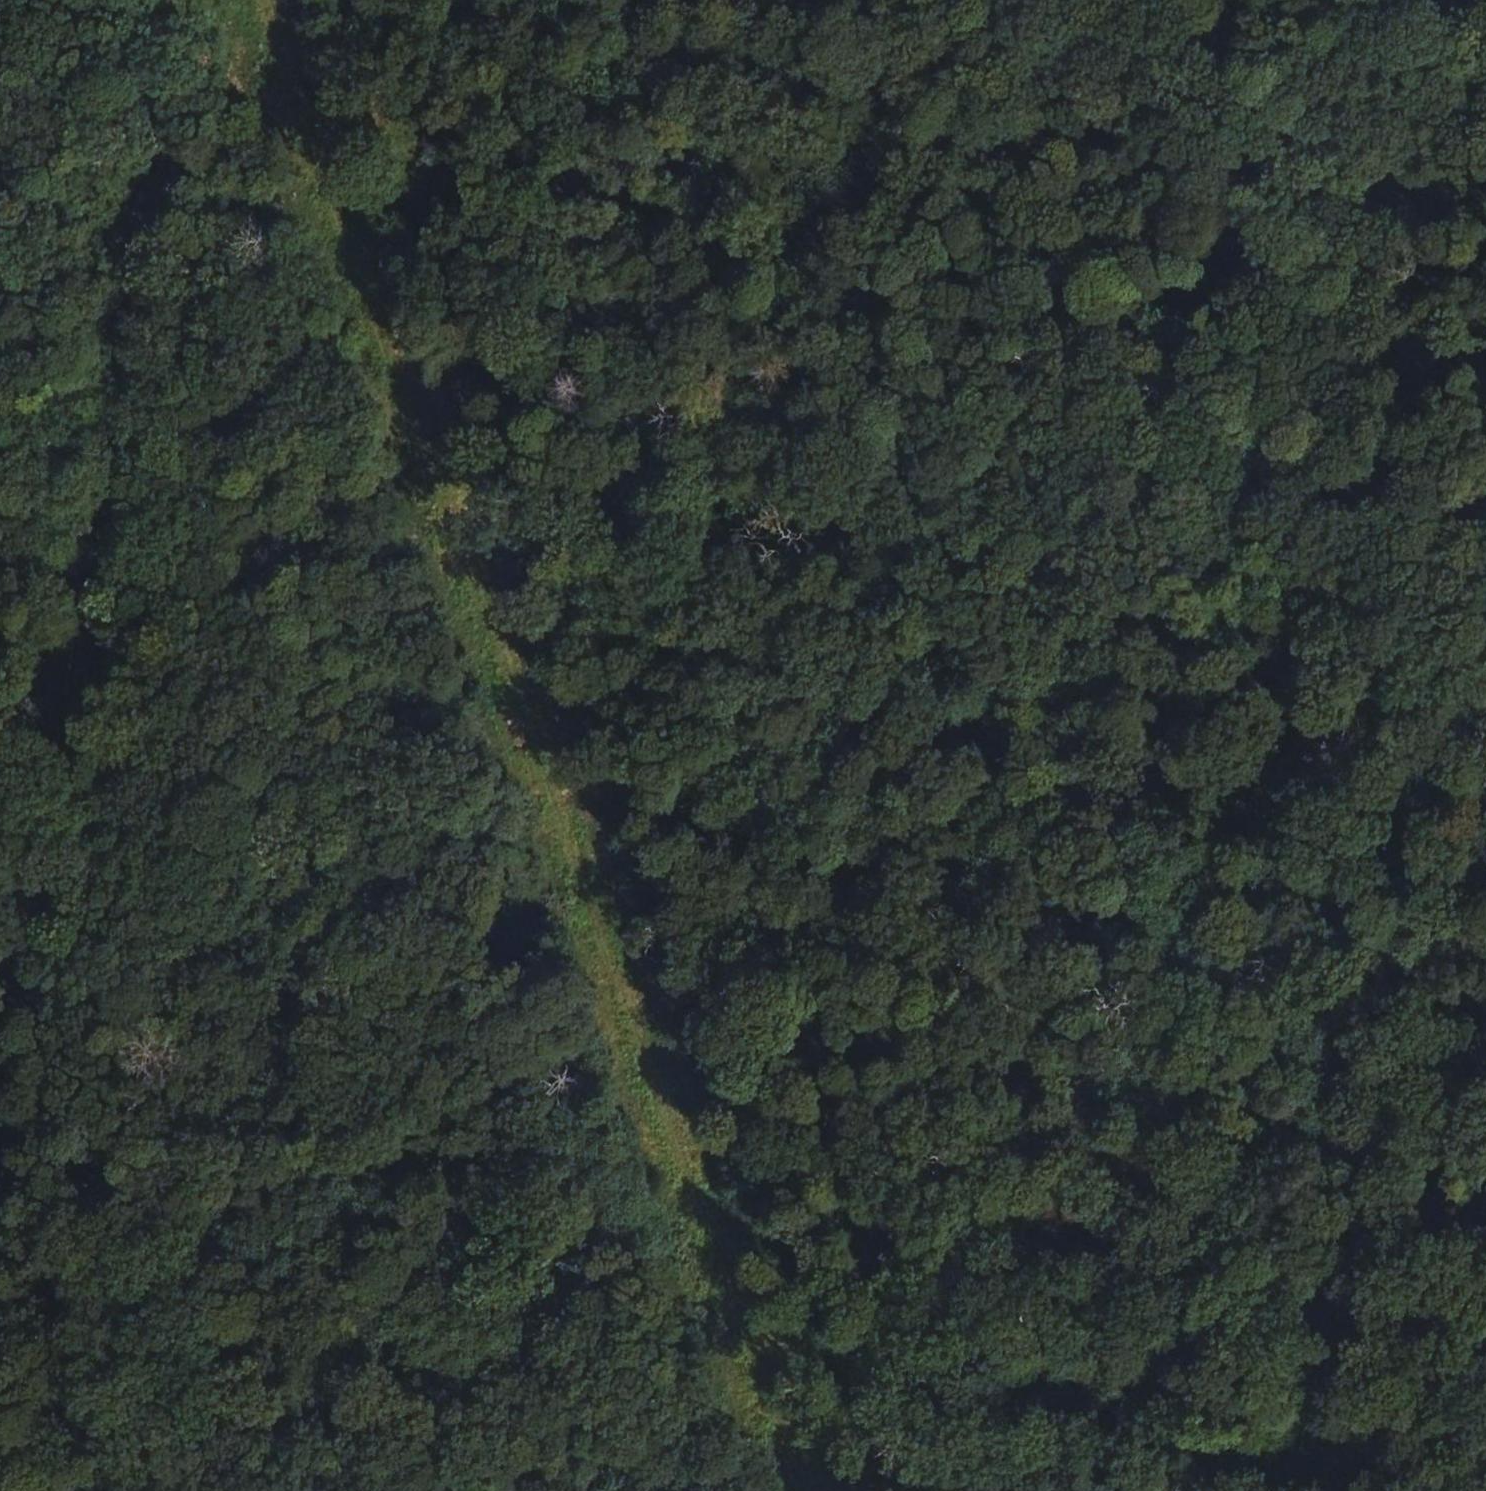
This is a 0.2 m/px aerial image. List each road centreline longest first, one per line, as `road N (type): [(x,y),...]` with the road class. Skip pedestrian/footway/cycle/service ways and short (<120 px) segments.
road 1 (track): [(814,1490),(282,0)]
road 2 (track): [(0,1144),(169,0)]

